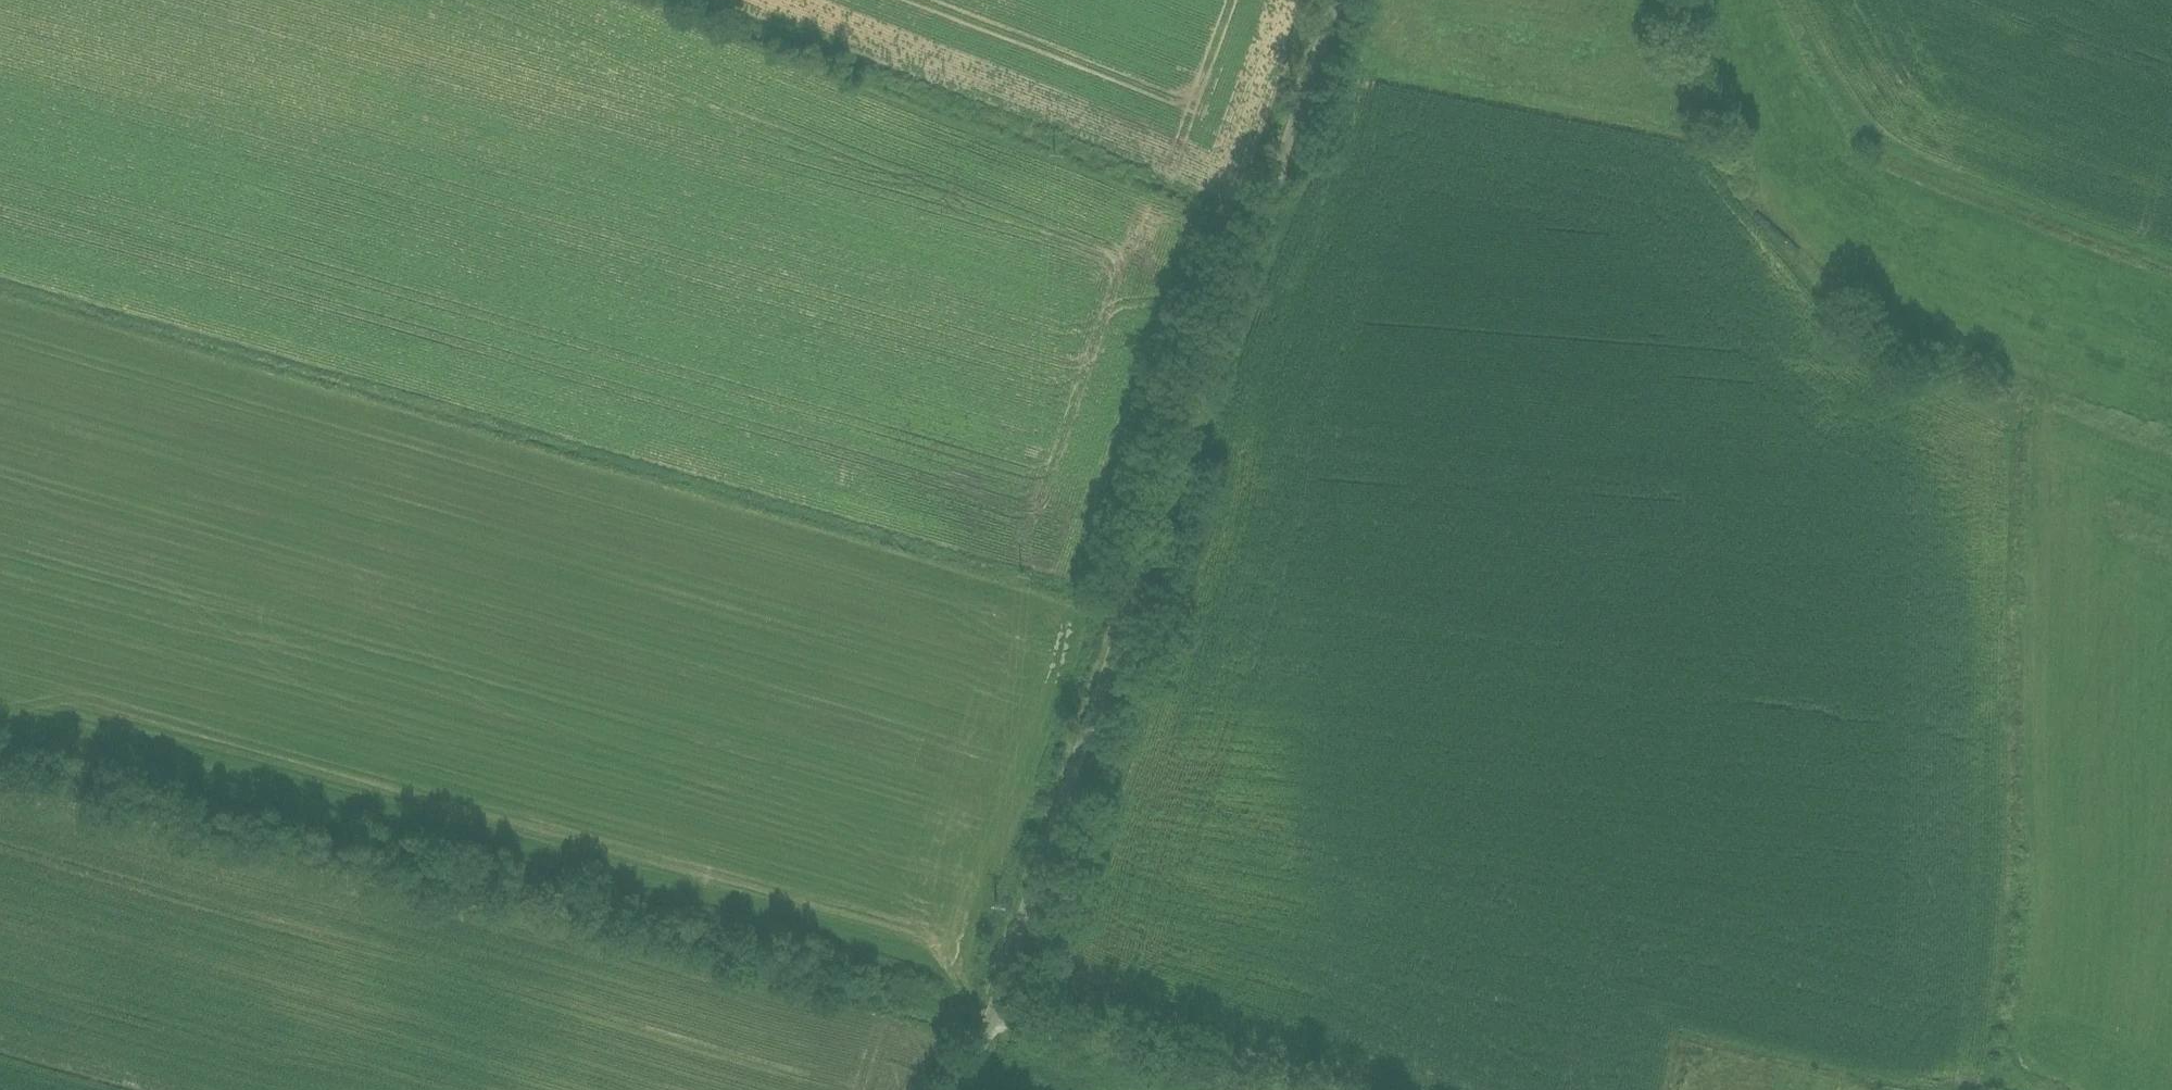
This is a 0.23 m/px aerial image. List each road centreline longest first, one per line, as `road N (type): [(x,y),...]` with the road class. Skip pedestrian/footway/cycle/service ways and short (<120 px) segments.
road 1 (residential): [(961,1089),(1336,0)]

